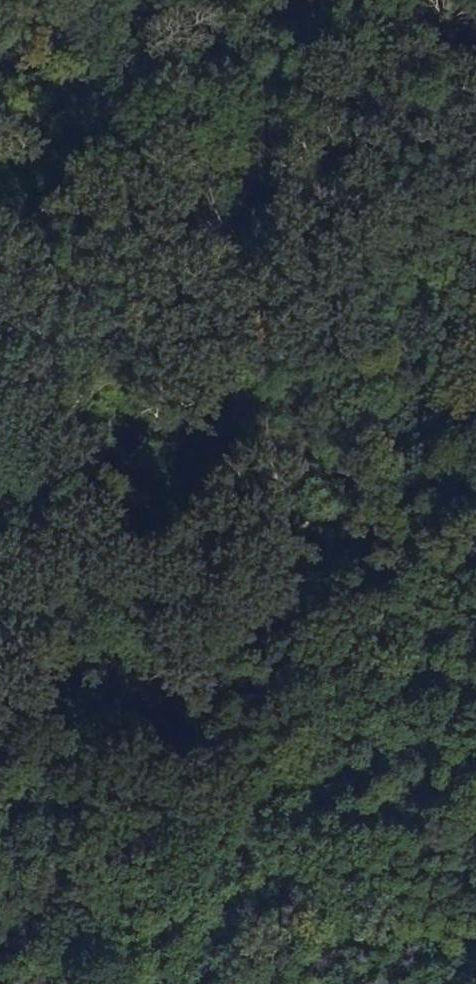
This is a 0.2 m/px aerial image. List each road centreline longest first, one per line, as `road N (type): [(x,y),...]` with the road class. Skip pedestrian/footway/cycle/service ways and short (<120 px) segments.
road 1 (track): [(475,595),(441,639),(151,892),(0,976)]

